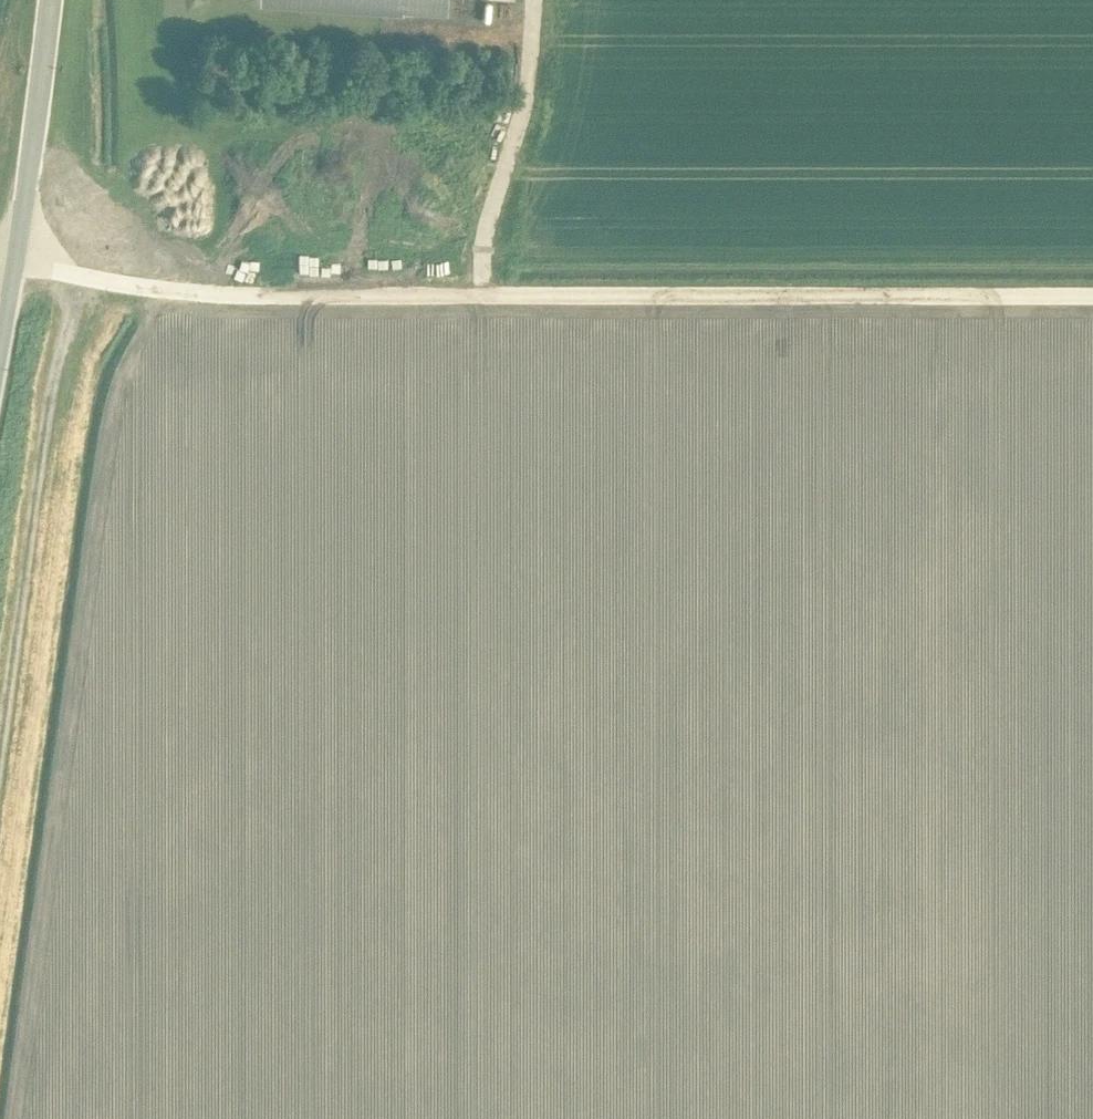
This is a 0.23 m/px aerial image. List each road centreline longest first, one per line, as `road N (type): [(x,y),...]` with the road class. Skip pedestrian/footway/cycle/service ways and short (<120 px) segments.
road 1 (track): [(0,753),(64,310),(49,272),(0,254)]
road 2 (unclassified): [(0,338),(47,0)]

